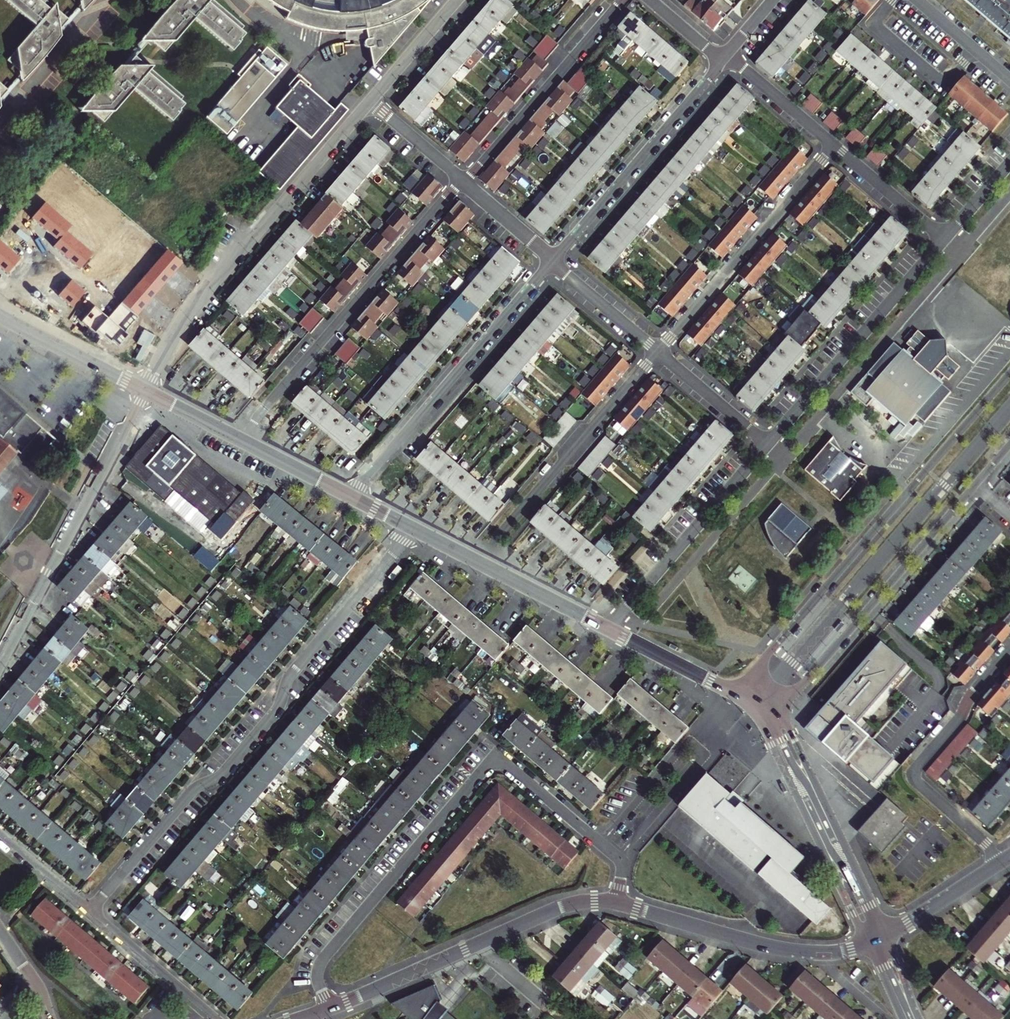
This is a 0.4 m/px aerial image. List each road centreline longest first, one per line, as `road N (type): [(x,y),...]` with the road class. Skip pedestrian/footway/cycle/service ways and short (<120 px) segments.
road 1 (residential): [(615,903),(621,862),(494,755),(320,962),(317,981),(329,1008)]
road 2 (residential): [(413,529),(293,671),(274,715),(225,771),(191,793),(90,911)]
road 3 (residential): [(1009,373),(735,693)]
road 4 (residential): [(145,390),(201,294),(370,102)]
road 5 (residential): [(462,182),(238,439)]
road 6 (residential): [(145,390),(0,665)]
road 7 (residential): [(349,495),(550,261)]
road 8 (residential): [(329,1008),(559,907),(615,903)]
road 9 (residential): [(778,714),(977,483)]
road 10 (residential): [(1009,650),(915,774),(998,863)]
road 11 (residential): [(659,352),(477,561)]
road 12 (residential): [(767,443),(945,239)]
road 13 (residential): [(833,145),(659,352)]
road 14 (residential): [(550,261),(724,58)]
road 15 (residential): [(615,903),(778,948),(832,952),(869,945)]
road 16 (residential): [(886,935),(778,714)]
road 17 (residential): [(608,629),(767,443)]
road 18 (residential): [(765,729),(869,945)]
road 19 (residential): [(617,0),(462,182)]
road 20 (residential): [(217,1018),(90,911)]
road 21 (residential): [(0,316),(145,390)]
road 22 (residential): [(477,561),(608,629)]
road 23 (residential): [(833,145),(945,239)]
road 24 (residential): [(608,629),(735,693)]
road 25 (residential): [(550,261),(659,352)]
road 26 (residential): [(659,352),(767,443)]
road 27 (residential): [(724,58),(833,145)]
road 28 (residential): [(370,102),(456,0)]
road 29 (residential): [(886,935),(998,863)]
road 30 (residential): [(238,439),(349,495)]
road 31 (residential): [(916,0),(1009,81)]
road 32 (residential): [(370,102),(462,182)]

